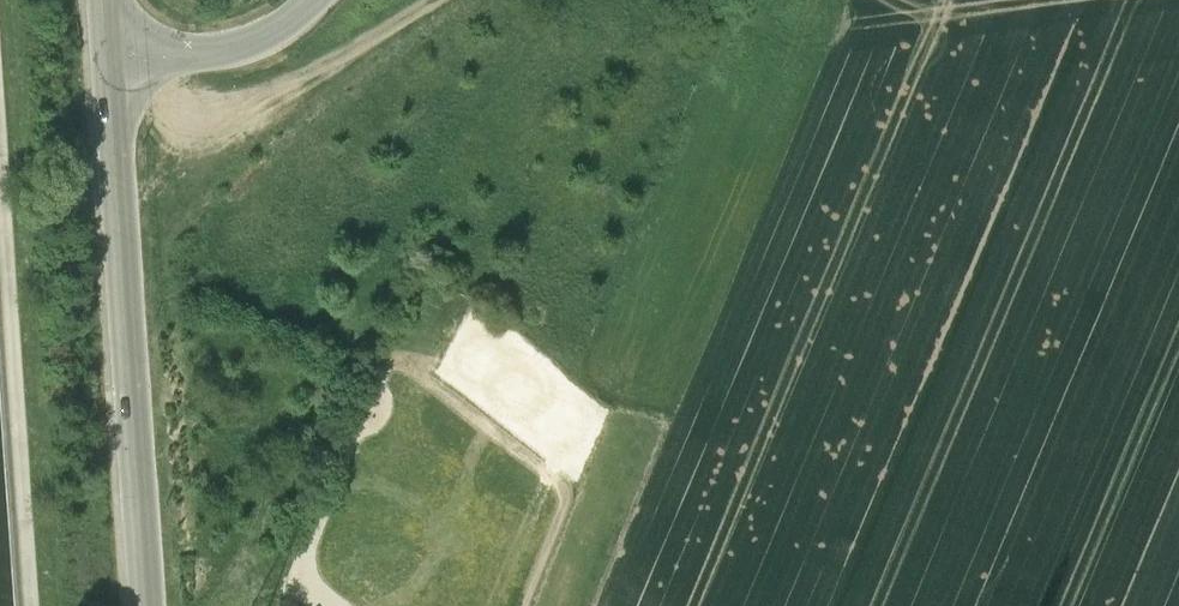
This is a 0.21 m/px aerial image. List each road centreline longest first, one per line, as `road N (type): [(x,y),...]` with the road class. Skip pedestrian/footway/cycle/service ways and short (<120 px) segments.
road 1 (residential): [(108,57),(147,605)]
road 2 (tertiary): [(108,57),(252,41),(310,0)]

